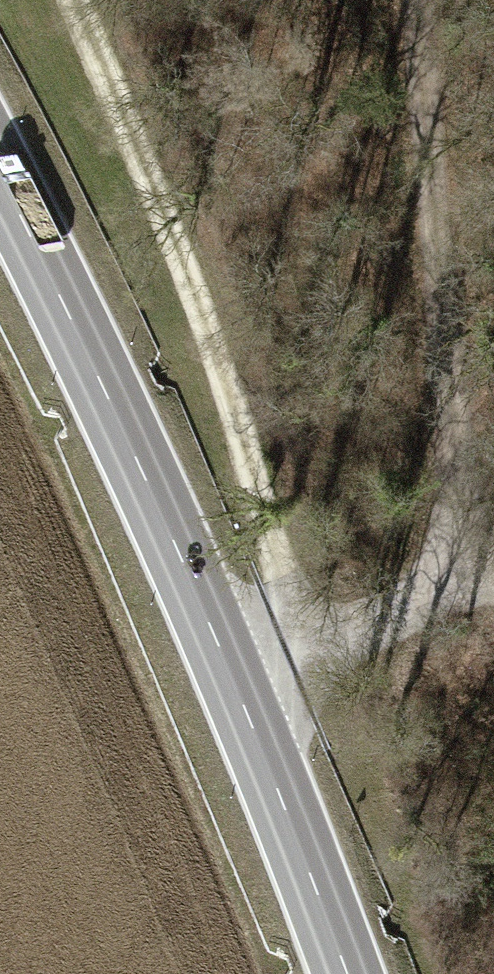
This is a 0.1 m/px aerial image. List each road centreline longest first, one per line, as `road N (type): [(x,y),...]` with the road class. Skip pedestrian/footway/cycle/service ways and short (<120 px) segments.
road 1 (secondary): [(0,177),(235,684),(349,973)]
road 2 (track): [(235,684),(363,635),(414,590),(446,511),(416,0)]
road 3 (track): [(289,668),(267,518),(224,366),(72,0)]

